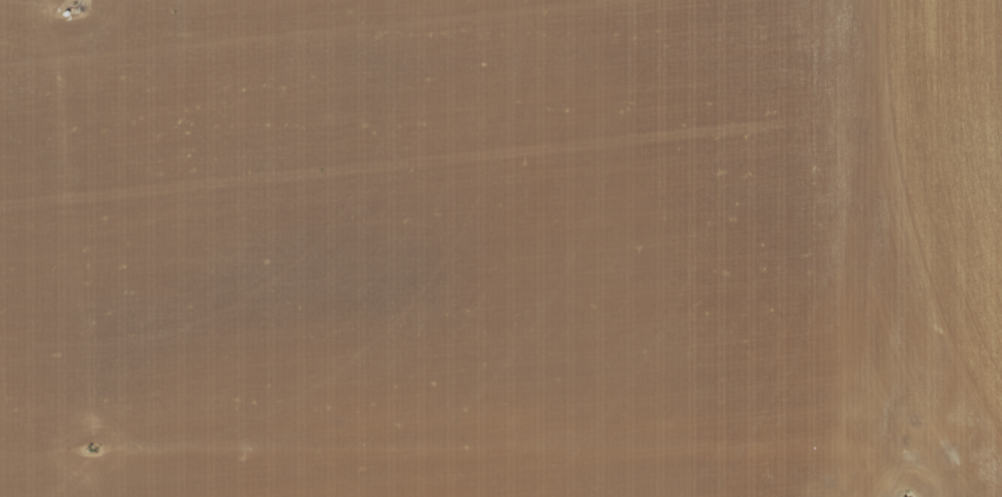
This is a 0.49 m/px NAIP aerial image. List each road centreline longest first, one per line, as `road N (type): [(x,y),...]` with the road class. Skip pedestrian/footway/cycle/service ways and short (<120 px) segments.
road 1 (residential): [(889,448),(181,460)]
road 2 (residential): [(872,0),(914,214),(911,377),(888,452),(889,496)]

